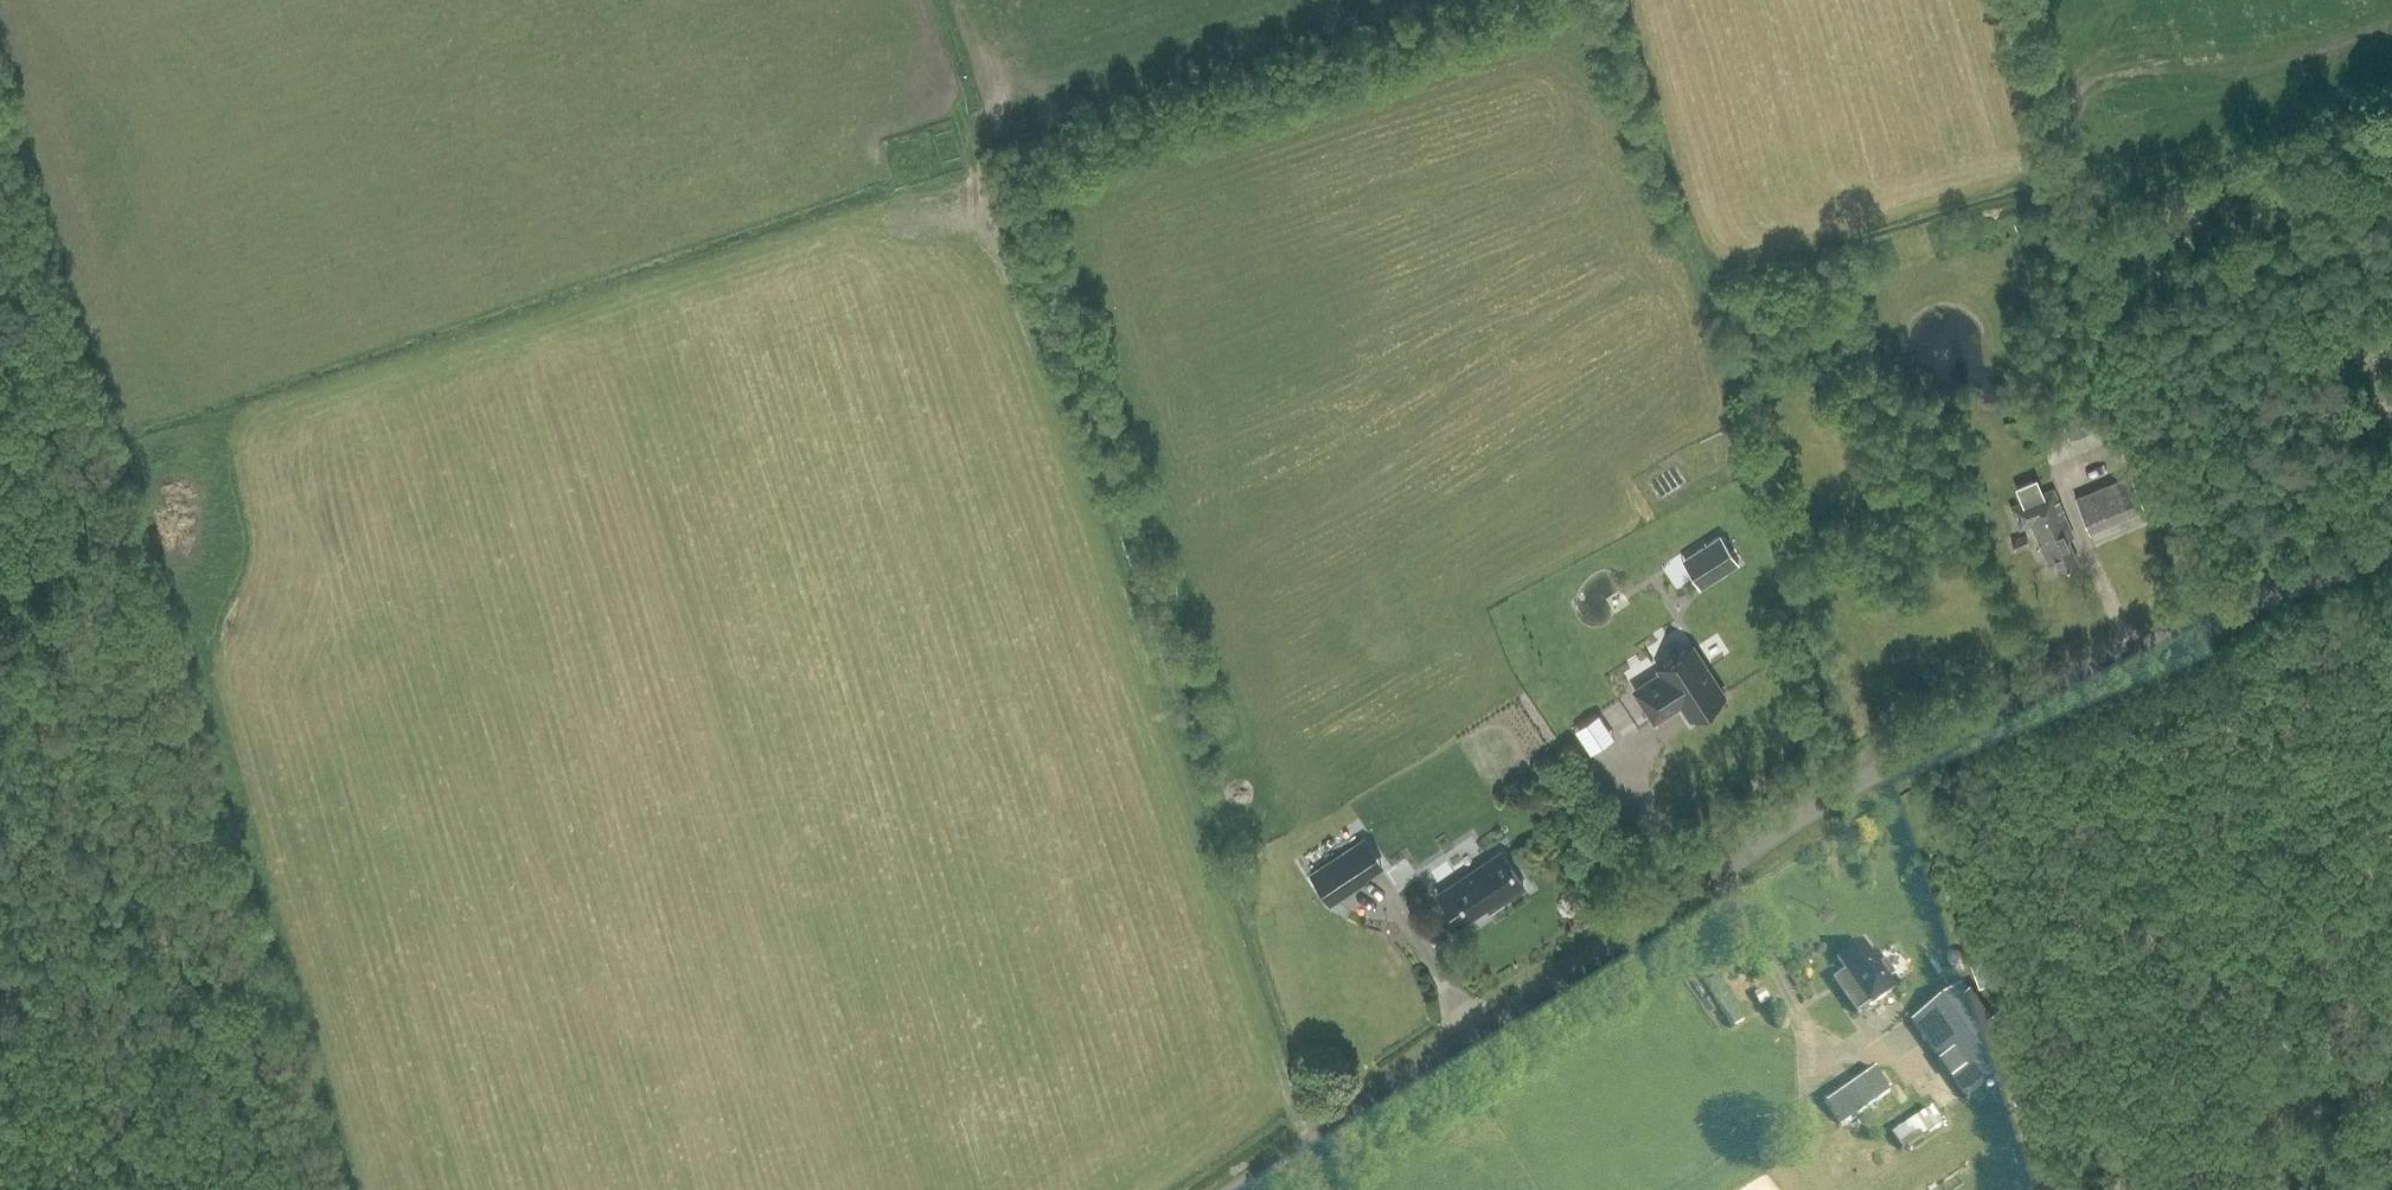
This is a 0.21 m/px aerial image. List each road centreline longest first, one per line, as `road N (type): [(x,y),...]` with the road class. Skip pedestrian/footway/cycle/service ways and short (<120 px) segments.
road 1 (tertiary): [(1243,1189),(1875,774),(2131,653),(2391,549)]

